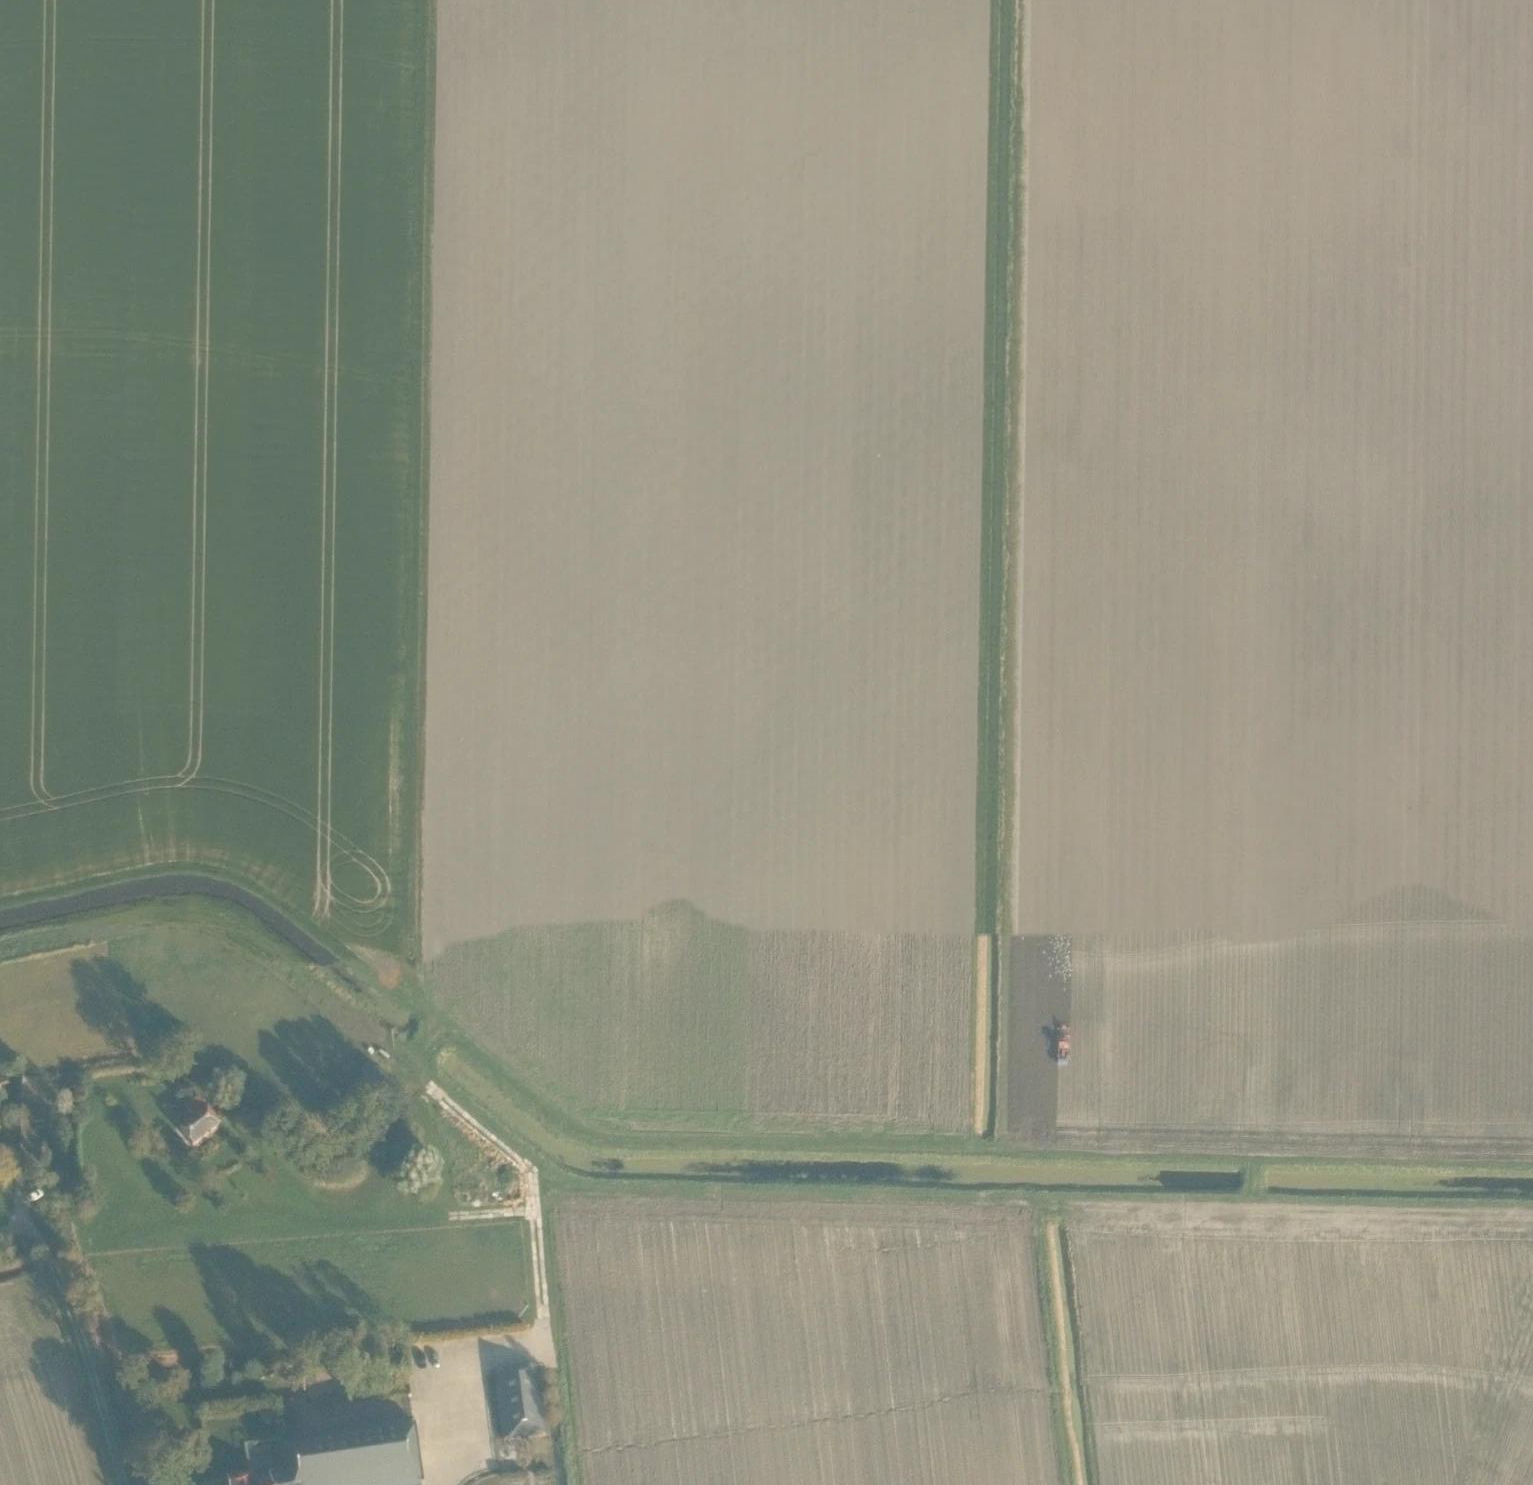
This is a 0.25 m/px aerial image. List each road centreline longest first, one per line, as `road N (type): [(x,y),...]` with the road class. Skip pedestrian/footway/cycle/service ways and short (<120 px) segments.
road 1 (track): [(435,1090),(534,1183),(541,1346),(464,1366)]

